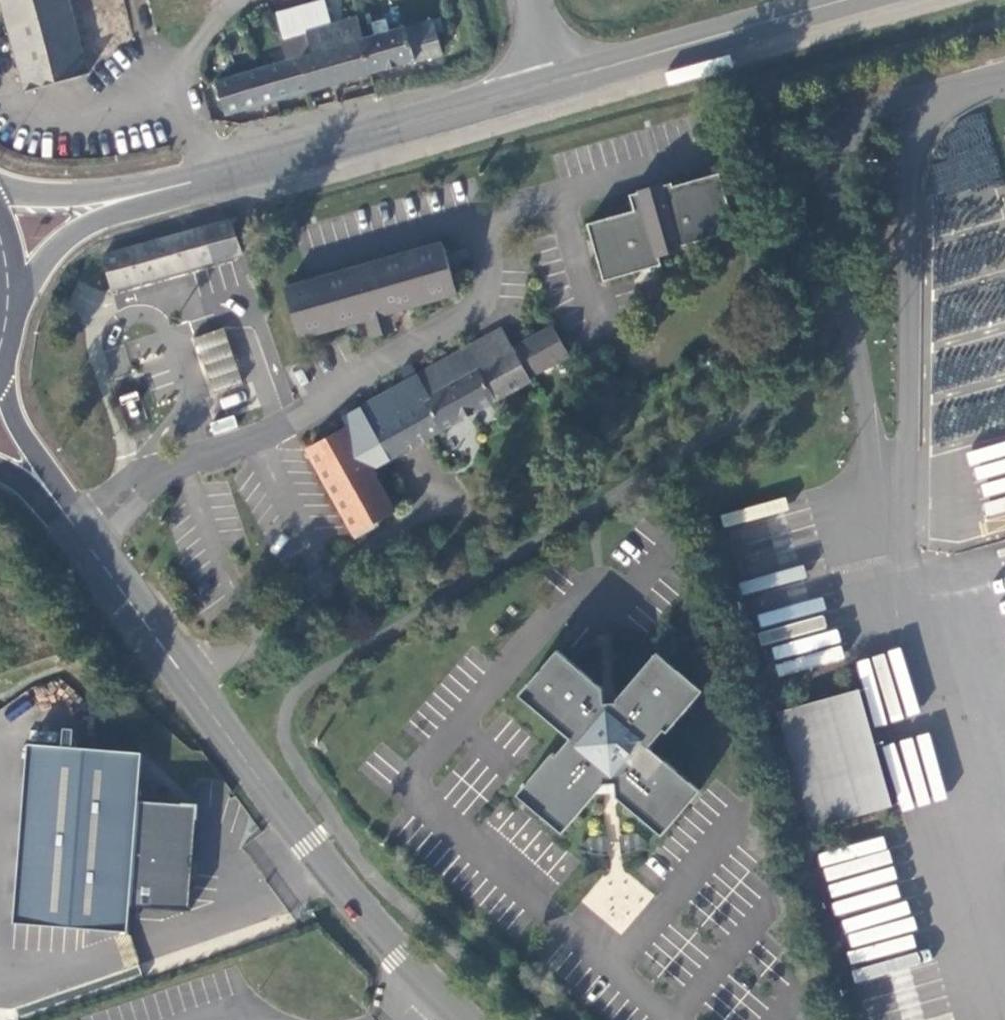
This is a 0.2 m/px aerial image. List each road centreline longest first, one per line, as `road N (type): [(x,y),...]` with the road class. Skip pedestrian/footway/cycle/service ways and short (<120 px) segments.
road 1 (tertiary): [(466,1019),(298,835),(70,523)]
road 2 (secondary): [(207,181),(558,82)]
road 3 (secondary): [(558,82),(853,0)]
road 4 (secondary): [(4,314),(73,235),(182,187)]
road 5 (secondary): [(182,187),(62,198),(0,188)]
road 6 (tertiary): [(70,523),(0,379)]

